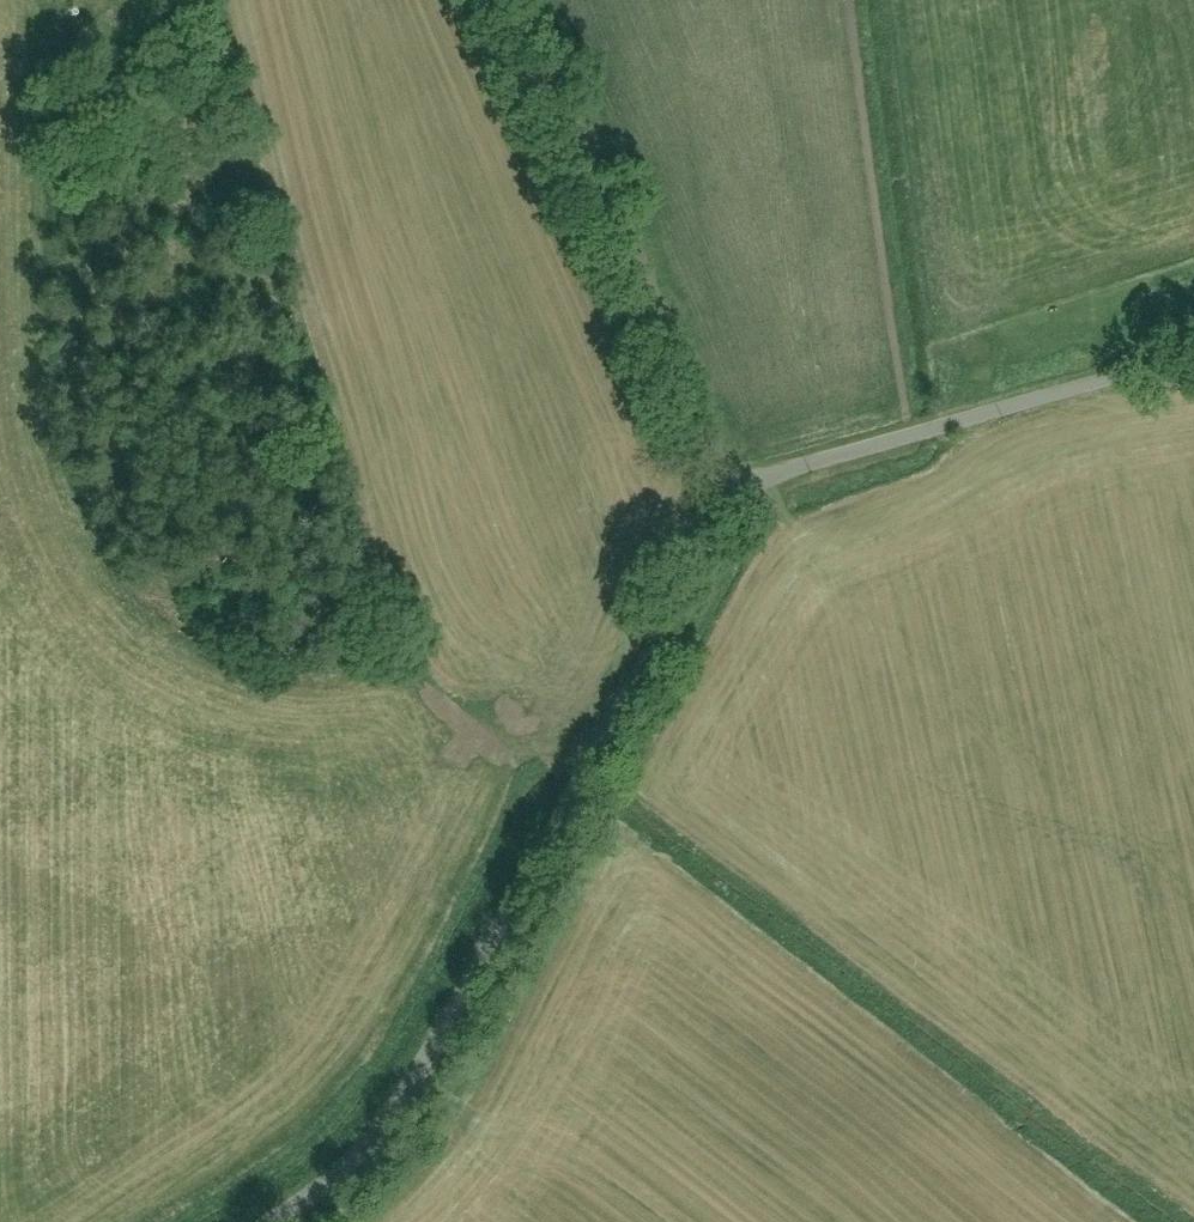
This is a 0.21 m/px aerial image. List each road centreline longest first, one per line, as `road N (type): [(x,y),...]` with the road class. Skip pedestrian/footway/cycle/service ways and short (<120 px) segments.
road 1 (residential): [(514,0),(713,462),(725,518),(719,545),(436,1061),(350,1172),(279,1221)]
road 2 (track): [(725,518),(802,472),(1193,350)]

